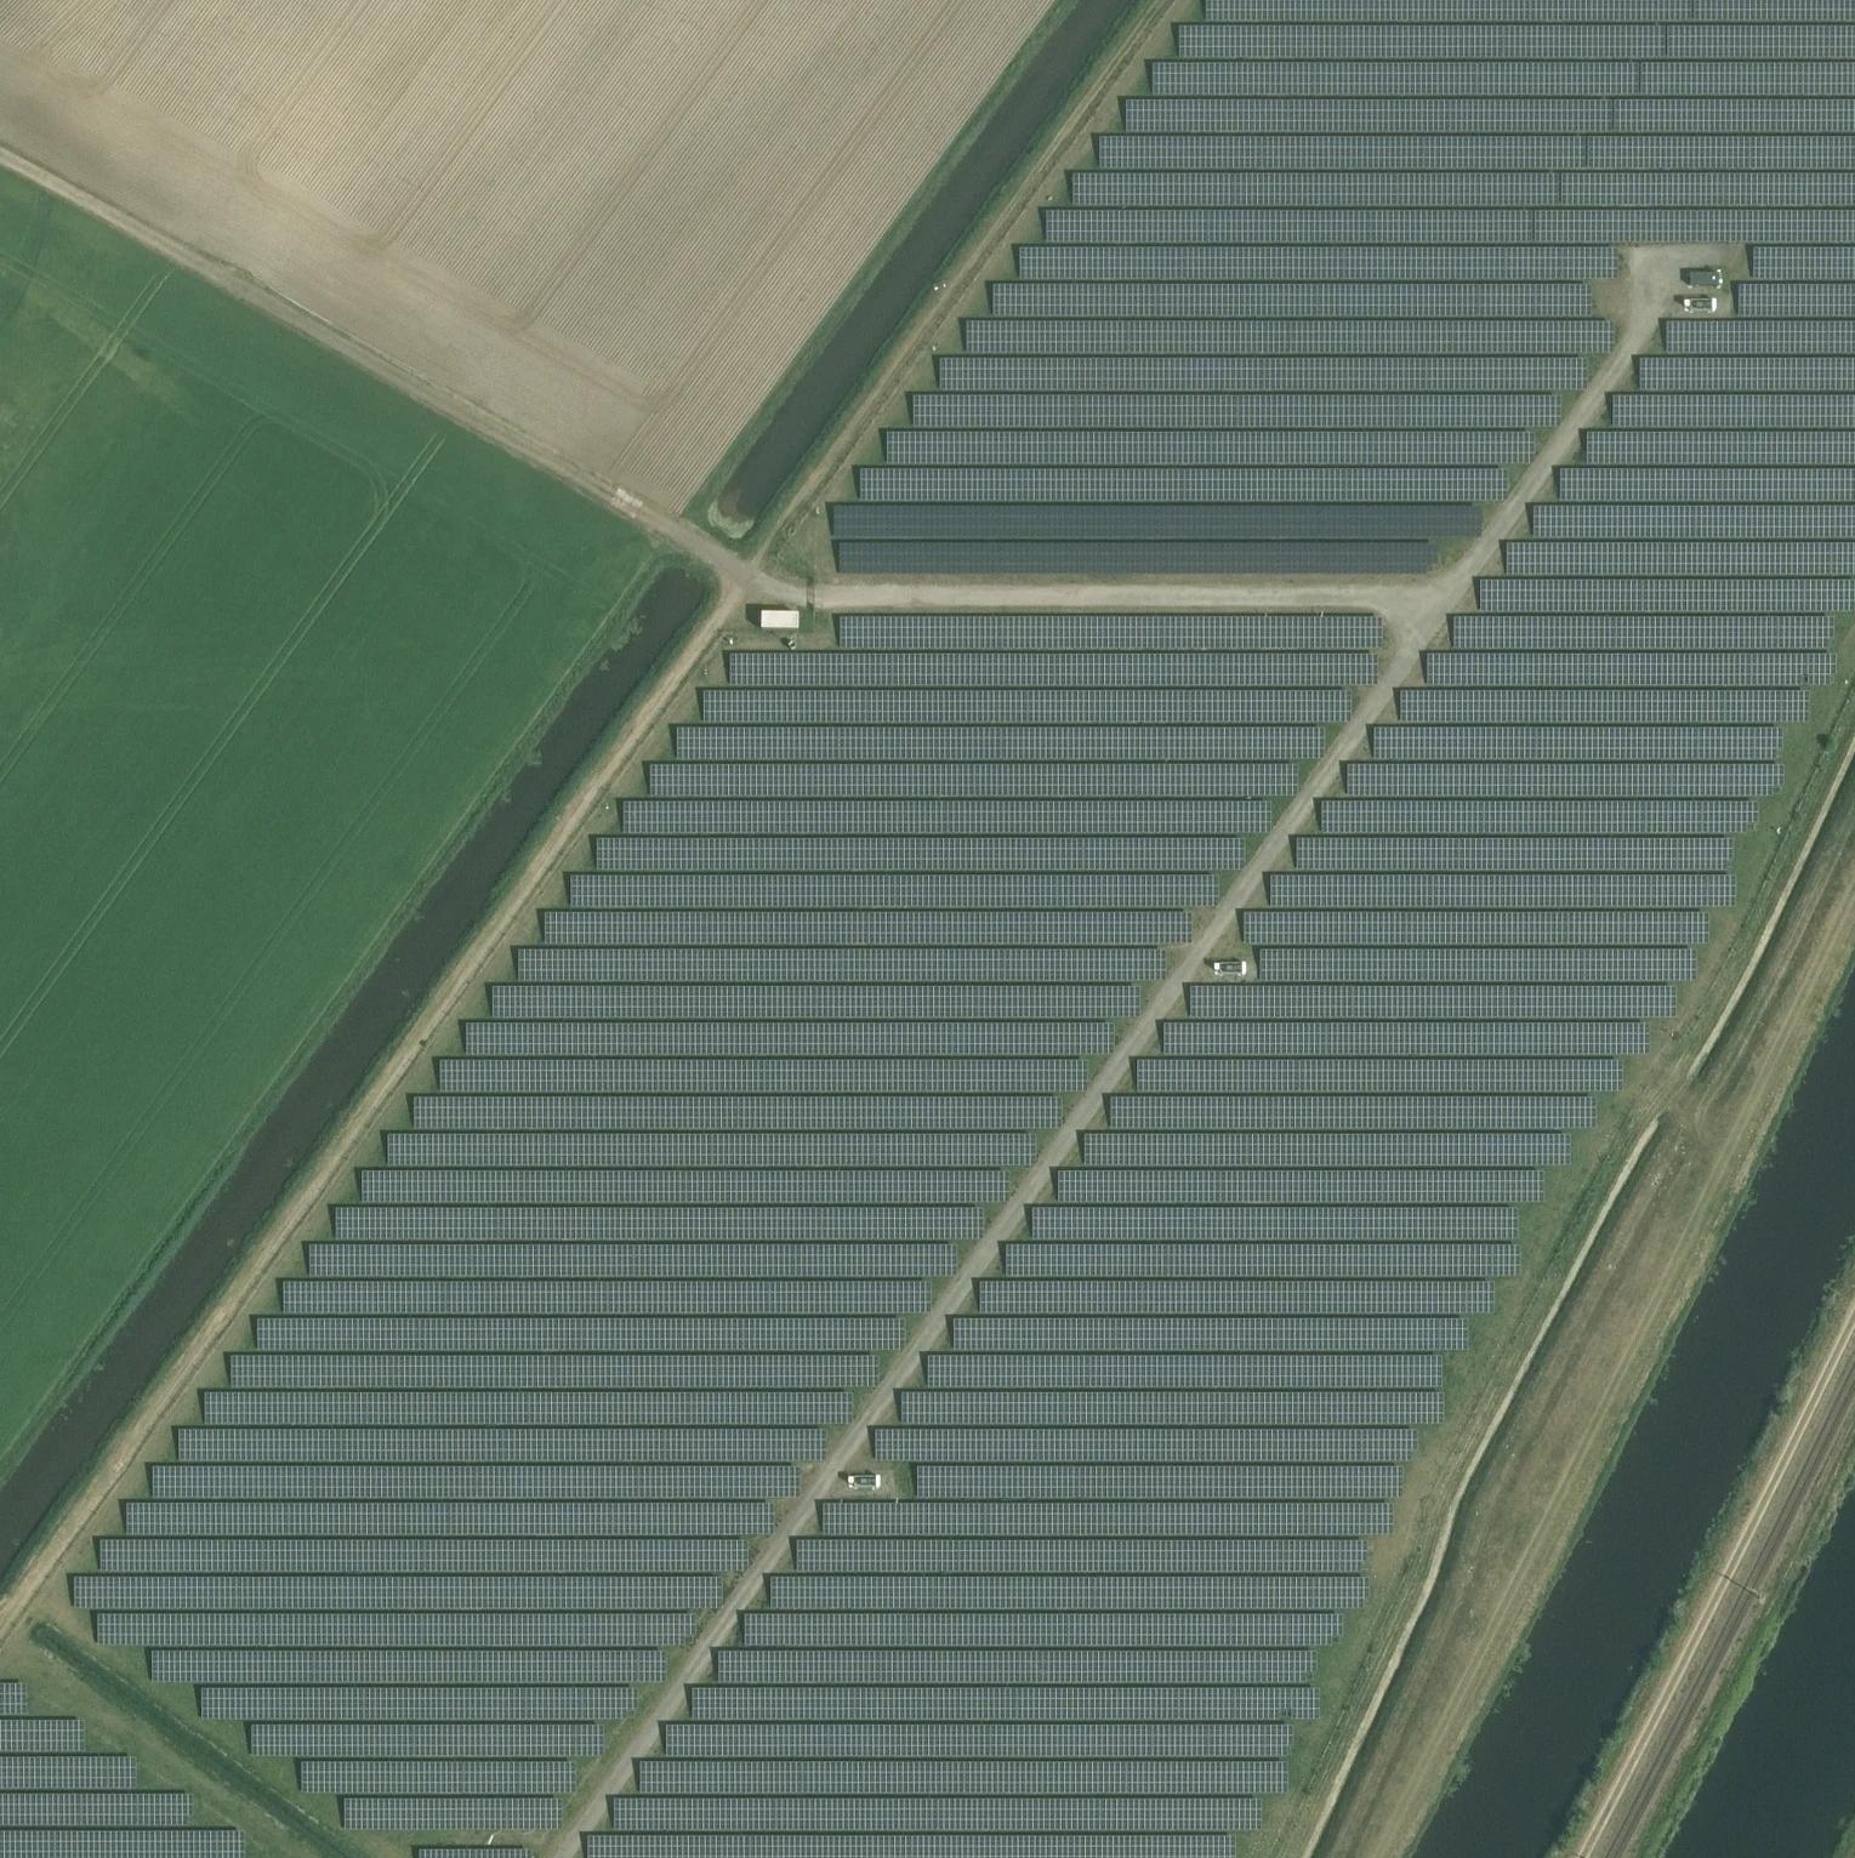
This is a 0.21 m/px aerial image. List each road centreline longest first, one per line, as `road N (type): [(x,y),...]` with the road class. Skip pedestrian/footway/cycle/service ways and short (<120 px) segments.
road 1 (track): [(0,155),(612,499),(735,577)]
road 2 (track): [(1153,0),(735,577)]
road 3 (track): [(1582,1857),(1854,1317)]

